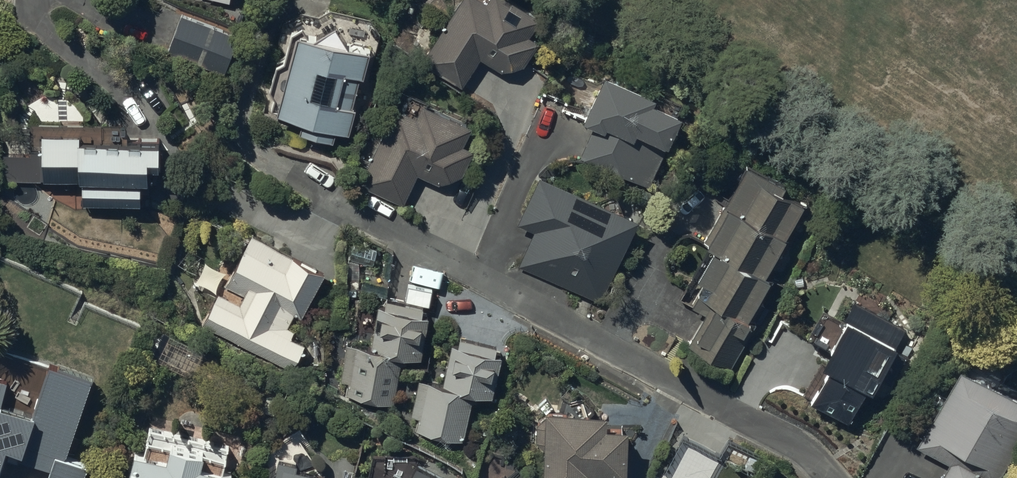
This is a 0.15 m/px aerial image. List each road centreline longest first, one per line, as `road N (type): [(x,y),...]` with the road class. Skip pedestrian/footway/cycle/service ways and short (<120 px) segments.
road 1 (residential): [(304,183),(798,447),(831,477)]

